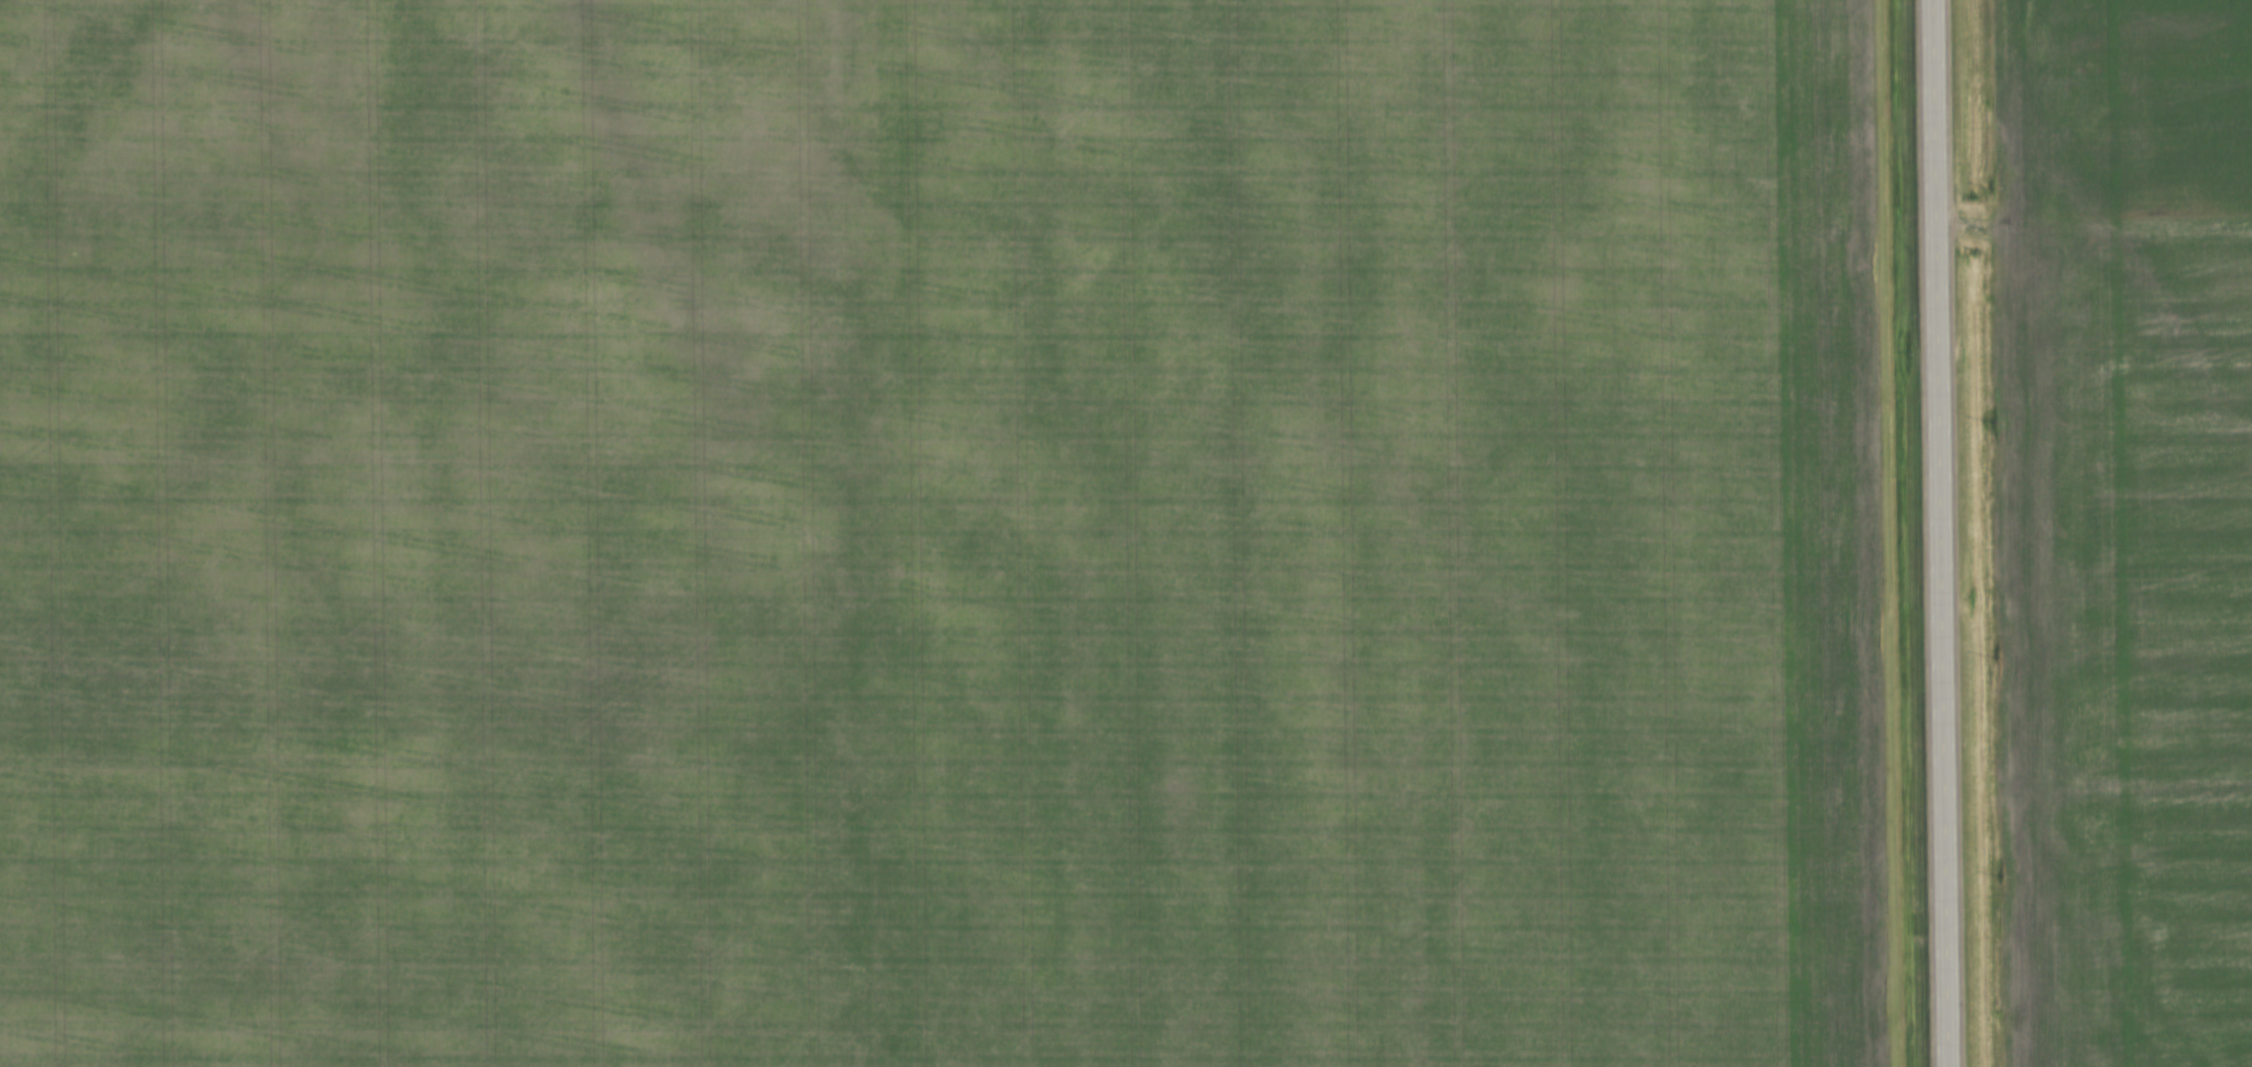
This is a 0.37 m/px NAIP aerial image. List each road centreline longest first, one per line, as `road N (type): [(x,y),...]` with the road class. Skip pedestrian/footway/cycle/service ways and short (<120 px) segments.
road 1 (primary): [(1948,1066),(1936,0)]

